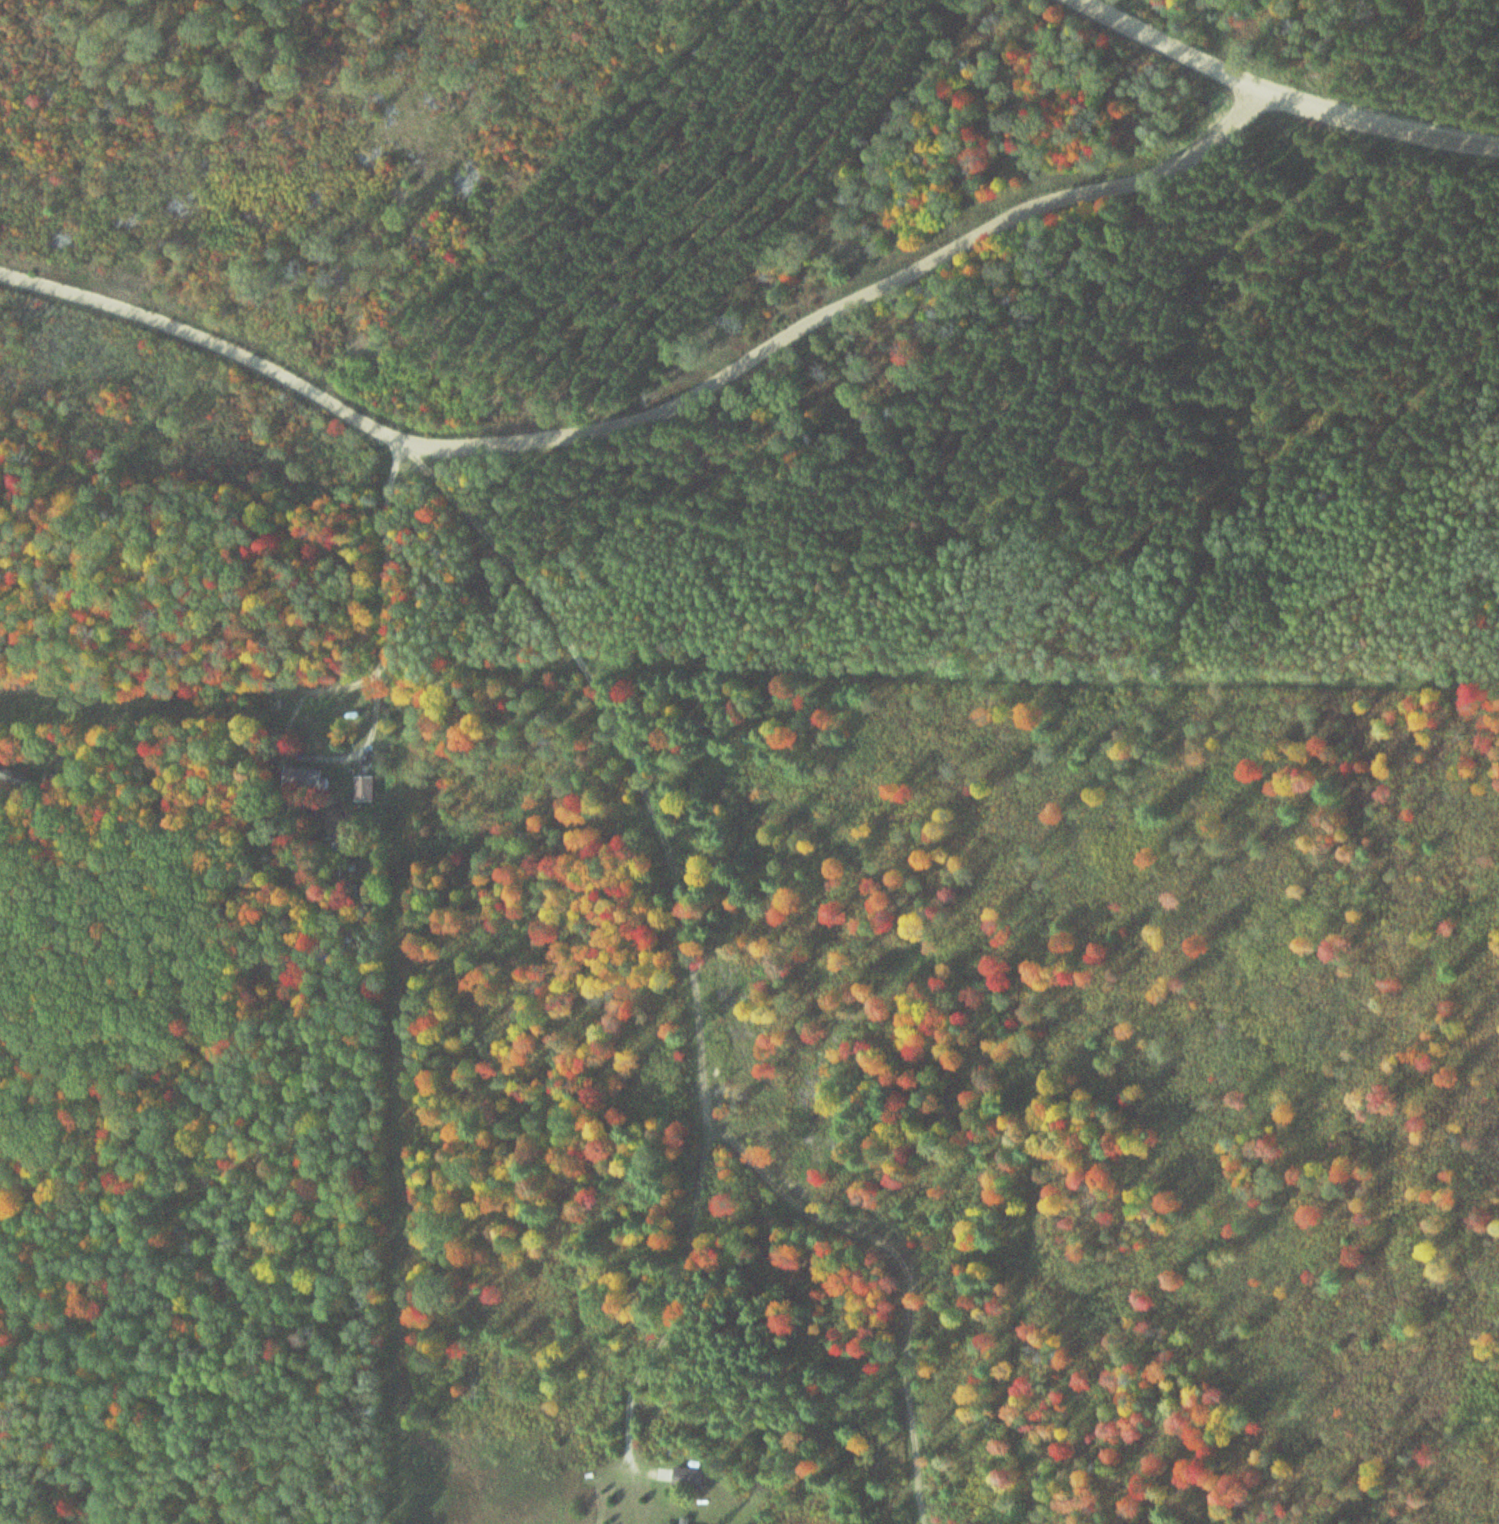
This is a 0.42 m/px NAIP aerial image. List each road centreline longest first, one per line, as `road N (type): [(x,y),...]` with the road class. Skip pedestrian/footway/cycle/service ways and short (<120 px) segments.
road 1 (residential): [(1252,91),(1167,163),(1113,188),(1026,207),(742,354),(529,441),(391,436),(138,300),(0,261)]
road 2 (track): [(427,441),(573,628),(673,863),(721,1120),(803,1207),(905,1238),(921,1481),(949,1523)]
road 3 (residential): [(1498,148),(1396,131),(1252,91)]
road 4 (residential): [(1073,0),(1252,91)]

